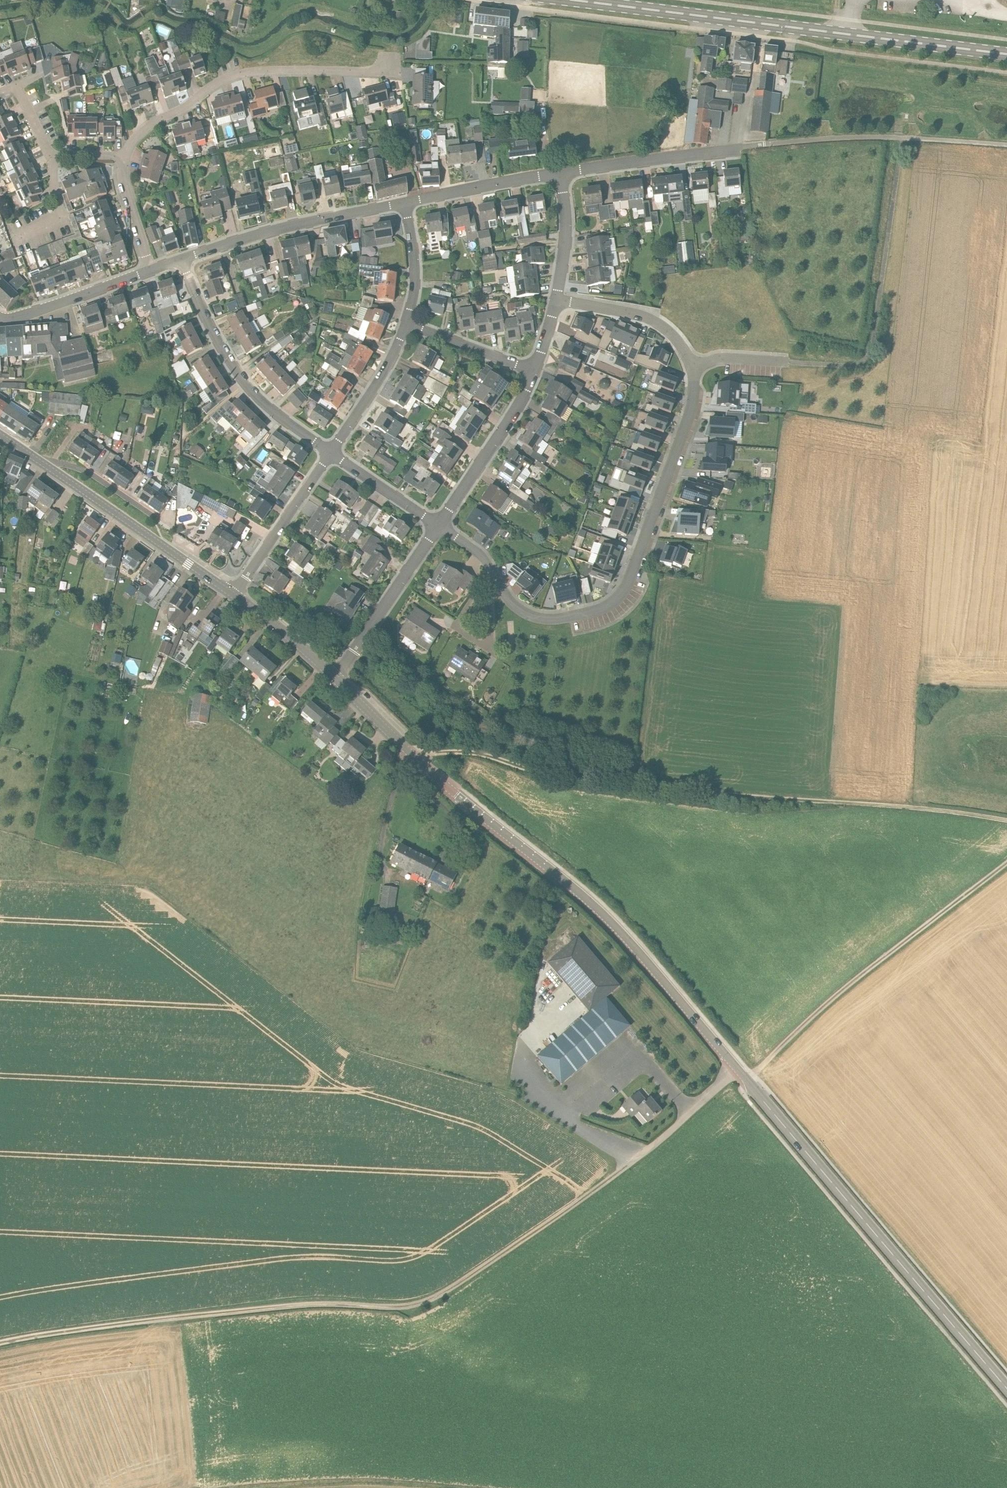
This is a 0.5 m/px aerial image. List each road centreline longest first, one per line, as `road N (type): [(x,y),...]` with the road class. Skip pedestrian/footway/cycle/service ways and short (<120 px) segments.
road 1 (tertiary): [(1006,1388),(622,933),(441,781),(334,677)]
road 2 (track): [(737,1068),(625,1167),(427,1299),(269,1307),(0,1342)]
road 3 (track): [(413,756),(468,752),(554,776),(1006,820)]
road 4 (primary): [(1006,54),(575,0)]
road 5 (residential): [(692,366),(686,422),(624,590),(596,610),(543,618),(522,612),(494,579)]
road 6 (track): [(1006,862),(853,981),(745,1078)]
road 7 (track): [(789,362),(853,365),(871,349),(903,137)]
road 8 (residential): [(124,157),(154,121),(240,72),(386,71)]
road 9 (tertiary): [(235,595),(0,435)]
road 10 (residential): [(331,452),(253,391),(206,317),(182,260)]
road 11 (unclassified): [(765,144),(893,136),(1006,144)]
road 12 (residential): [(182,260),(259,232),(405,202)]
road 13 (residential): [(562,173),(765,144)]
road 14 (residential): [(334,677),(438,524)]
road 15 (residential): [(438,524),(533,370)]
road 16 (residential): [(235,595),(331,452)]
road 17 (residential): [(494,579),(491,639),(482,644),(459,622),(490,570)]
road 18 (residential): [(405,202),(562,173)]
road 19 (residential): [(556,300),(650,318),(692,366)]
road 20 (residential): [(0,318),(150,269)]
road 21 (residential): [(331,452),(407,323)]
road 22 (residential): [(533,370),(407,323)]
road 23 (residential): [(438,524),(331,452)]
road 24 (tertiary): [(334,677),(235,595)]
road 25 (residential): [(556,300),(568,235),(562,173)]
road 26 (residential): [(407,323),(415,264),(405,202)]

